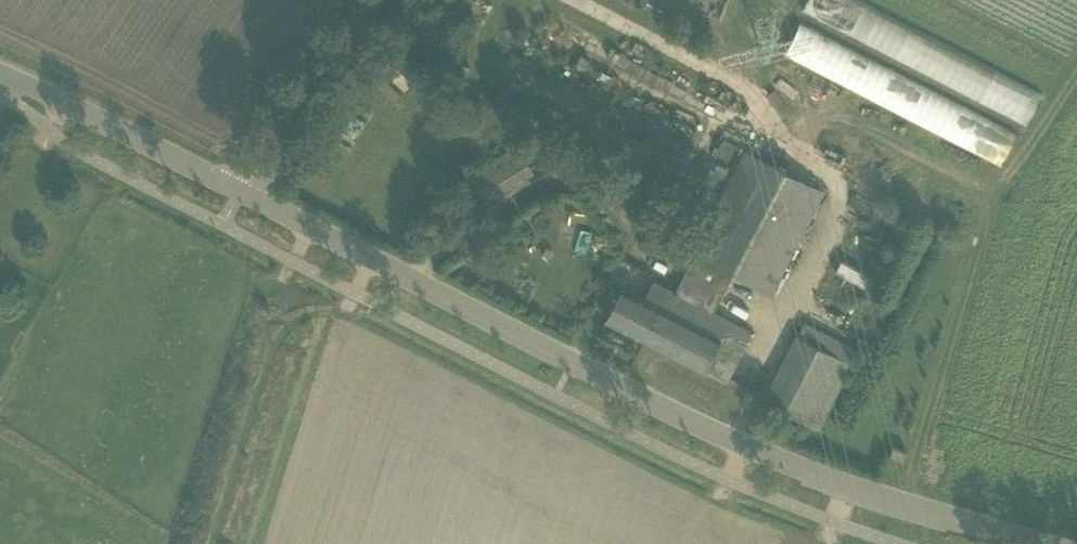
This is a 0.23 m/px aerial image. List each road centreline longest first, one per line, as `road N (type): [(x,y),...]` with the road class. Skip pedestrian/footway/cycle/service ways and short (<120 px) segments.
road 1 (unclassified): [(1035,543),(793,468),(684,421),(244,191)]
road 2 (track): [(1076,88),(988,219),(907,507)]
road 3 (unclassified): [(244,191),(0,73)]
road 4 (unclassified): [(244,191),(374,0)]

